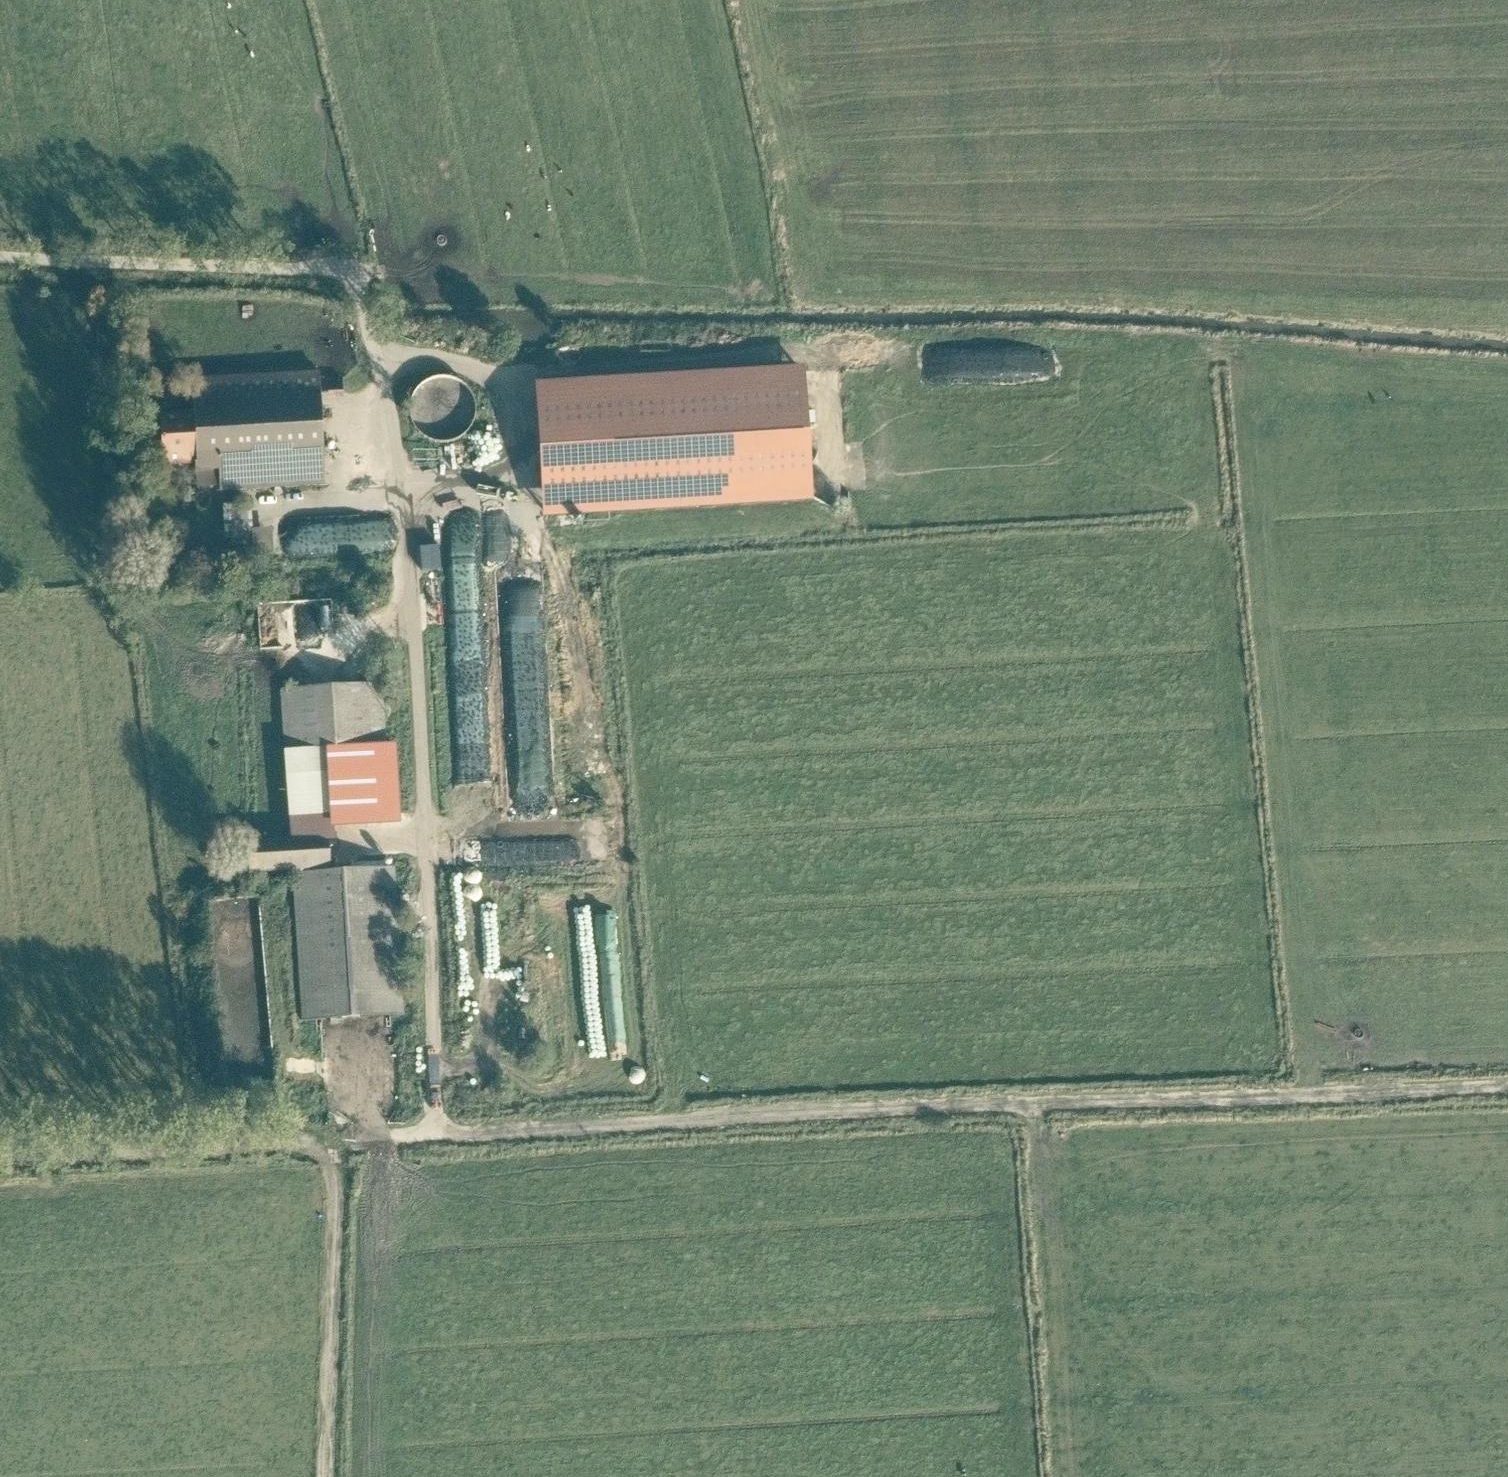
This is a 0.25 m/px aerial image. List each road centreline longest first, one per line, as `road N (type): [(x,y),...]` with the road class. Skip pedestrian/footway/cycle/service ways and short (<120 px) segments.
road 1 (track): [(1507,1081),(434,1133),(332,1153),(322,1476)]
road 2 (unclassified): [(0,261),(344,274)]
road 3 (track): [(332,1153),(301,1141),(0,1160)]

